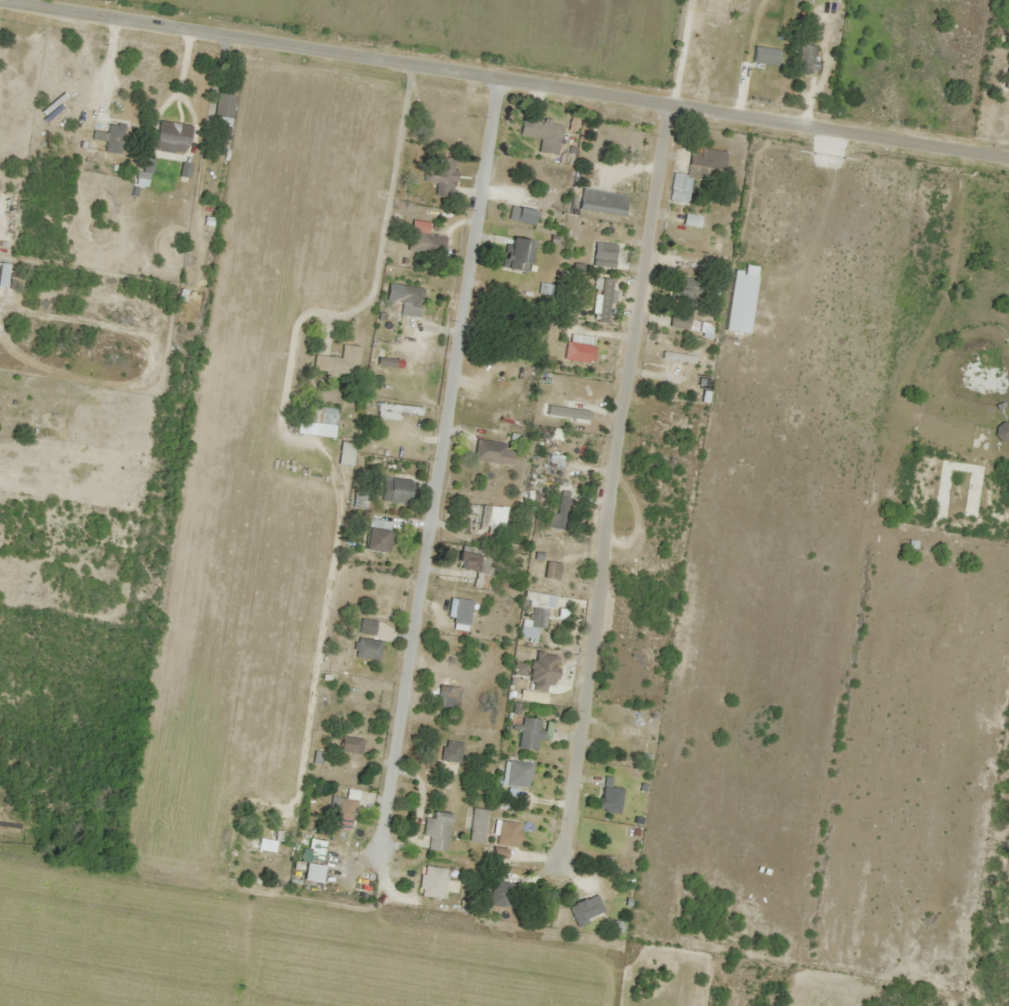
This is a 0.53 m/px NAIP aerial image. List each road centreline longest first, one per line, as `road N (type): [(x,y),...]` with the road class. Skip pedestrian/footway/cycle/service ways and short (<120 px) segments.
road 1 (residential): [(0,22),(1008,180)]
road 2 (residential): [(329,74),(172,1005)]
road 3 (residential): [(682,129),(586,688)]

